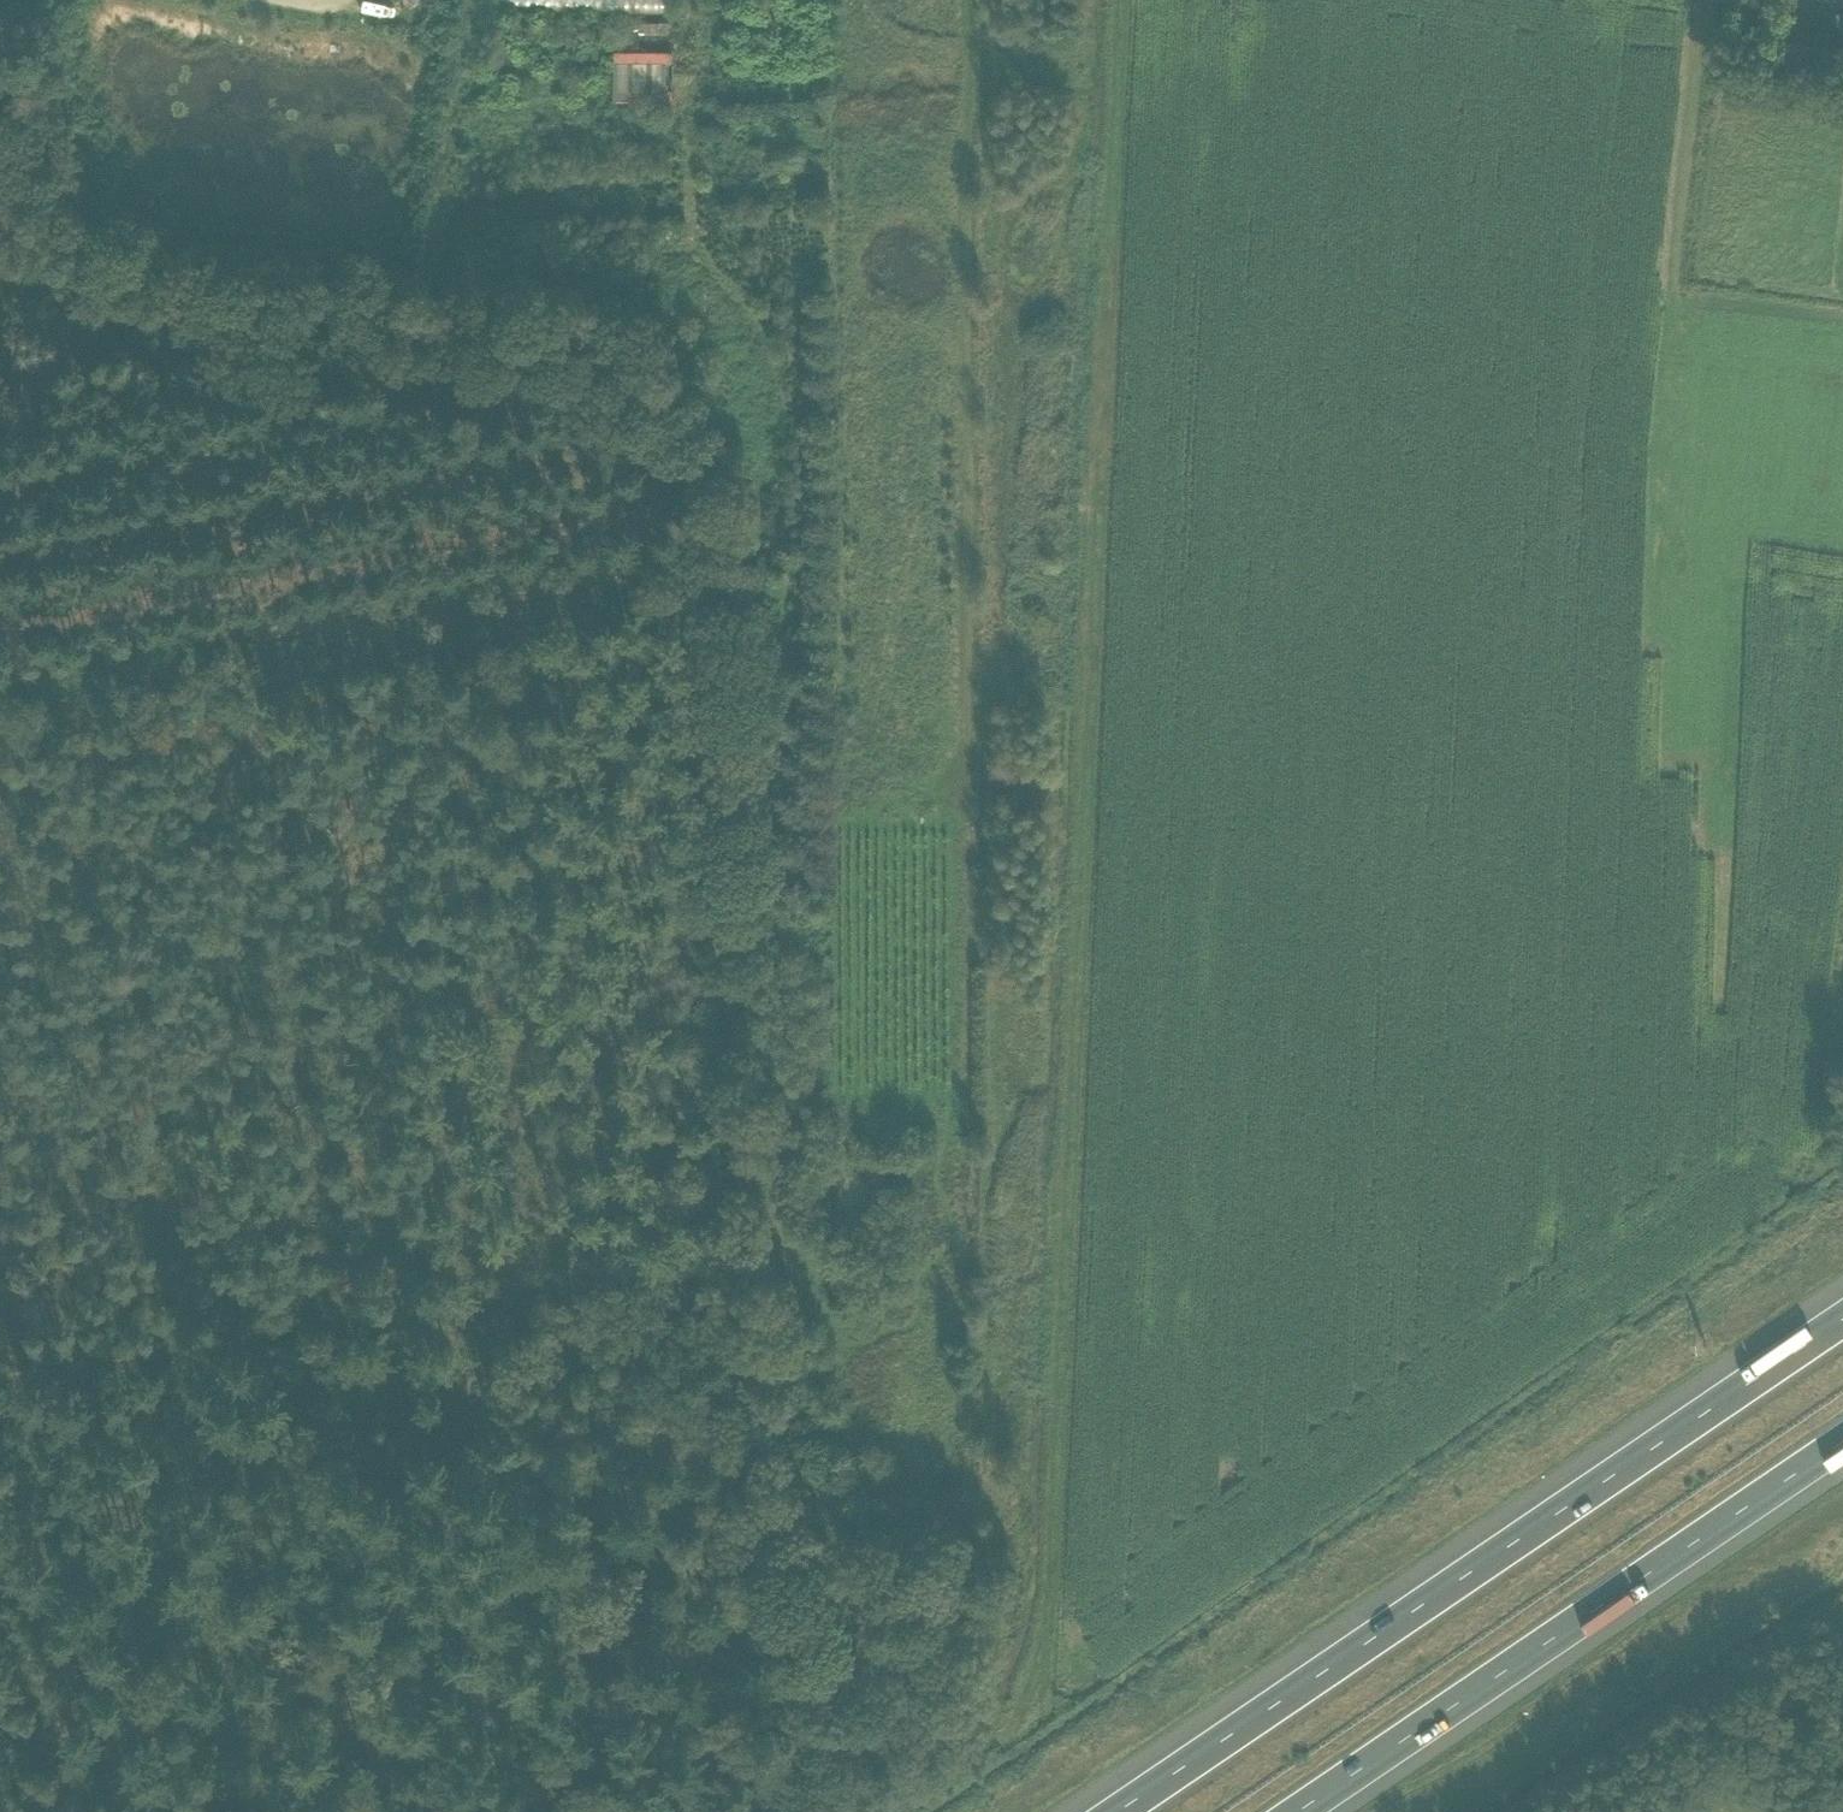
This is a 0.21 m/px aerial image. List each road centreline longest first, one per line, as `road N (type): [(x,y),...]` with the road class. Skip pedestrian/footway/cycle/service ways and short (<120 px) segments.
road 1 (track): [(0,147),(43,165),(55,236),(176,294),(611,342),(653,400),(706,520),(728,1257),(807,1811)]
road 2 (motorway): [(1842,1319),(1119,1811)]
road 3 (track): [(0,1375),(728,1257)]
road 4 (track): [(0,719),(712,594)]
road 5 (motorway): [(1298,1811),(1842,1442)]

